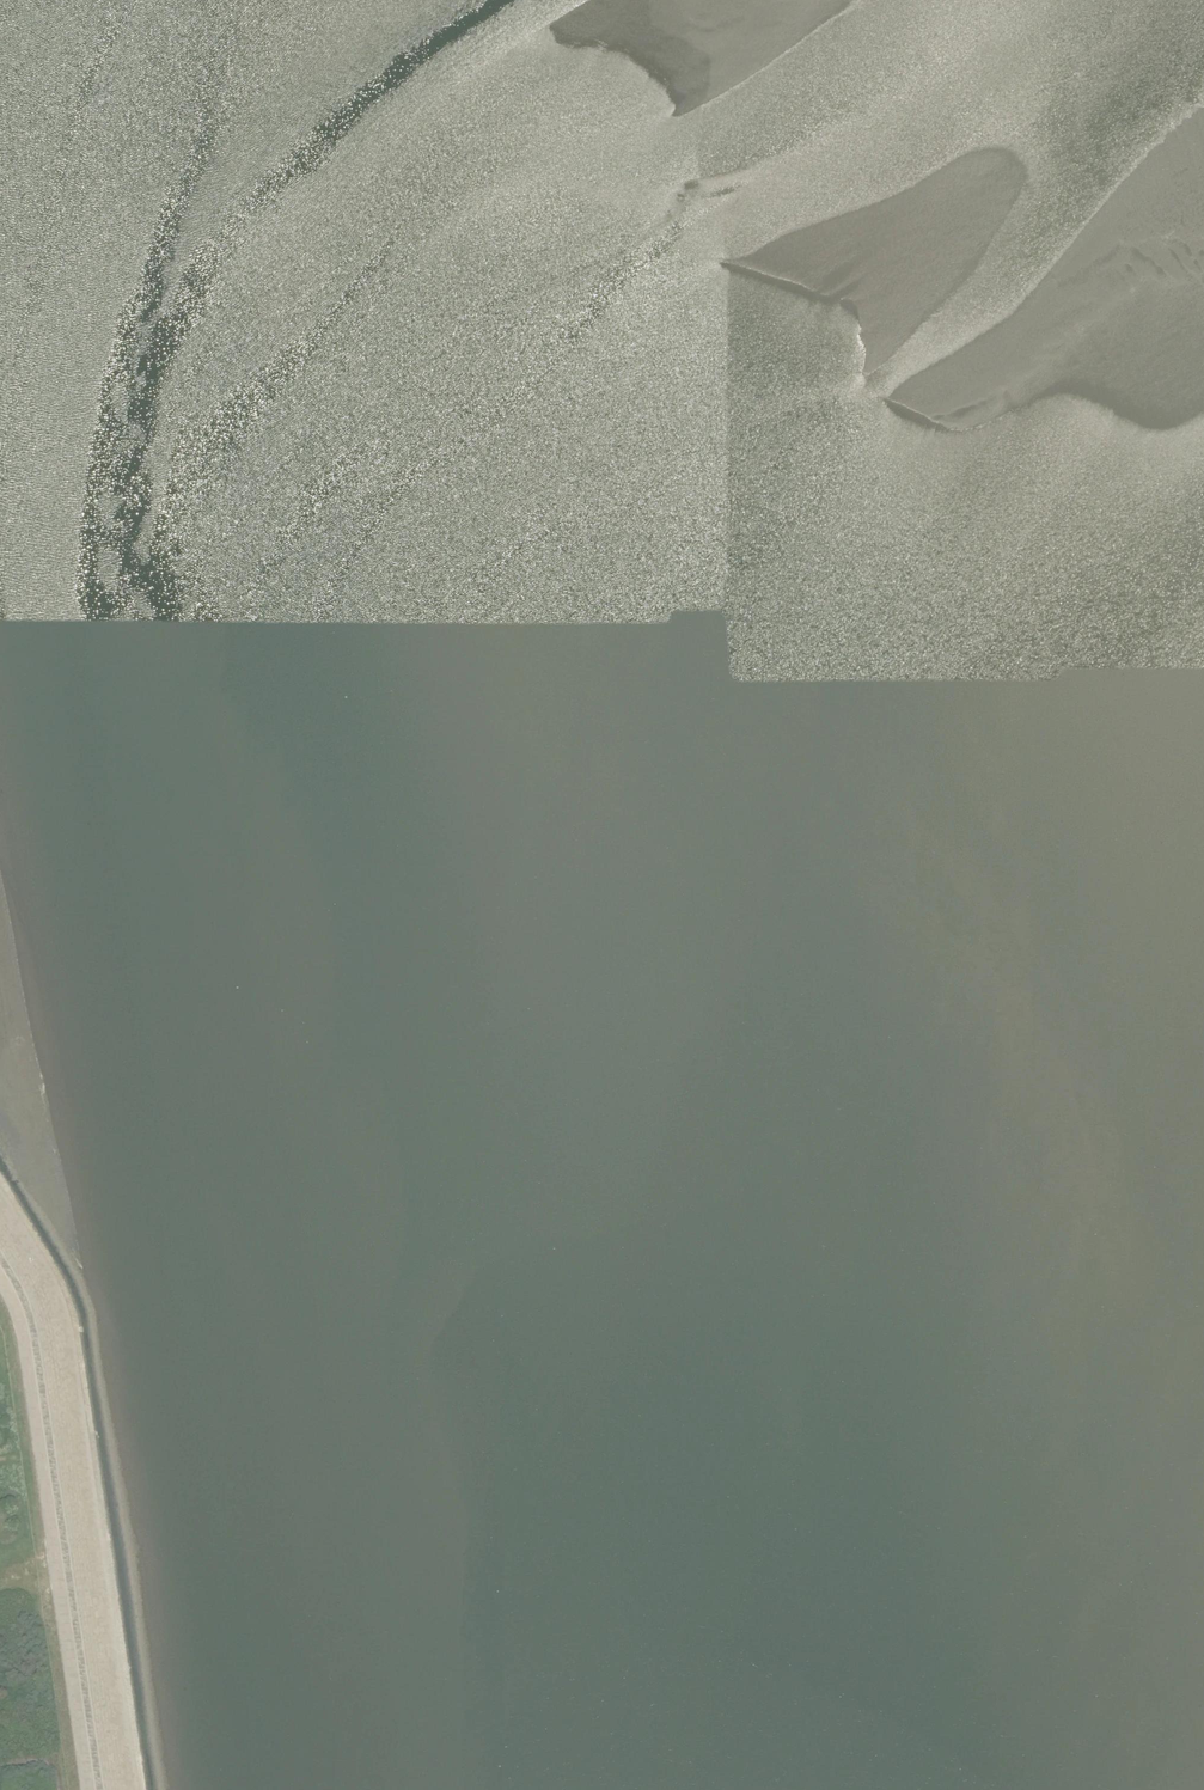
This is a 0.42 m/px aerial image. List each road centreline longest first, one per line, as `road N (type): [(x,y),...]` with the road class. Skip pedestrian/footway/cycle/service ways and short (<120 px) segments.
road 1 (track): [(96,1789),(31,1328),(0,1264)]
road 2 (track): [(76,1739),(13,1318),(0,1291)]

